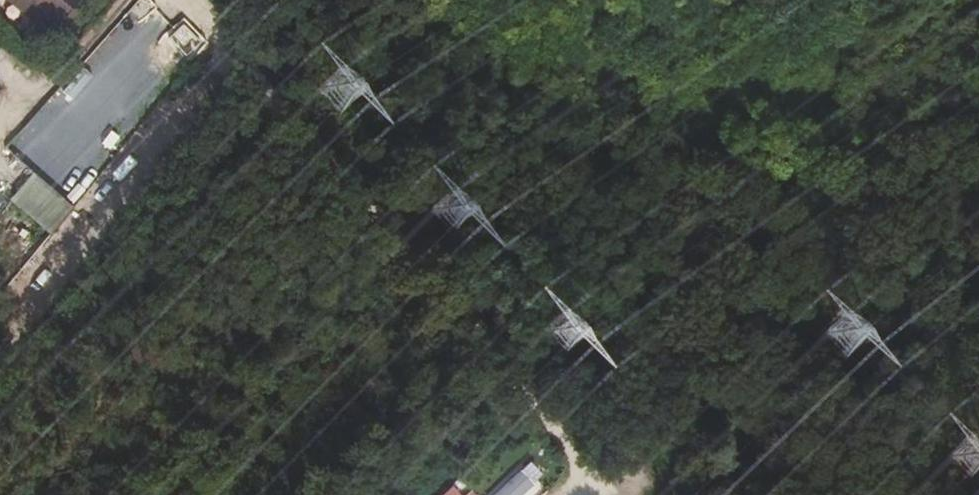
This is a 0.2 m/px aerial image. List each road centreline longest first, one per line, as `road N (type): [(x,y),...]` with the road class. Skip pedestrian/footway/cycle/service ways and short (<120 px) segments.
road 1 (track): [(352,161),(527,129),(667,146),(740,181),(978,110)]
road 2 (track): [(639,494),(352,161),(259,71)]

